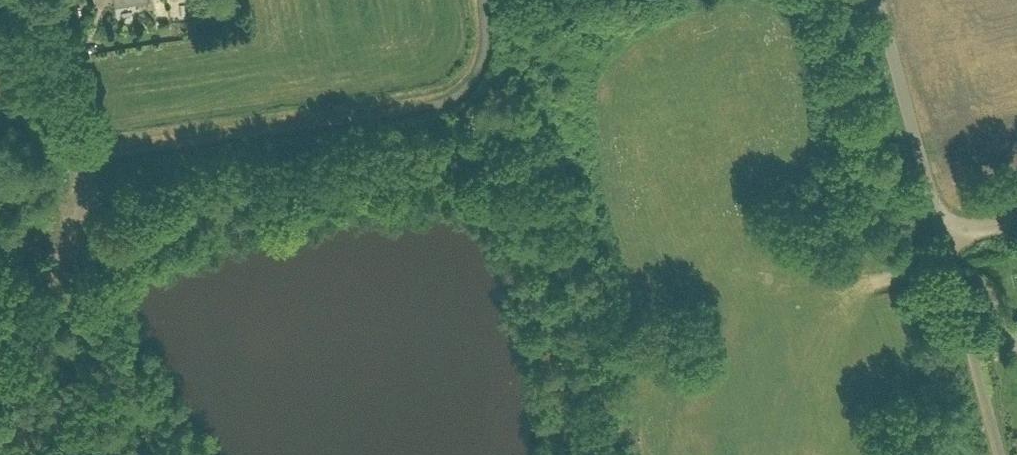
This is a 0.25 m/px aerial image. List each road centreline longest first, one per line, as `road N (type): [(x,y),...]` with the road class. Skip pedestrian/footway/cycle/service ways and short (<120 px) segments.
road 1 (unclassified): [(57,263),(85,171),(17,0)]
road 2 (unclassified): [(942,236),(878,0)]
road 3 (unclassified): [(1001,454),(942,236)]

